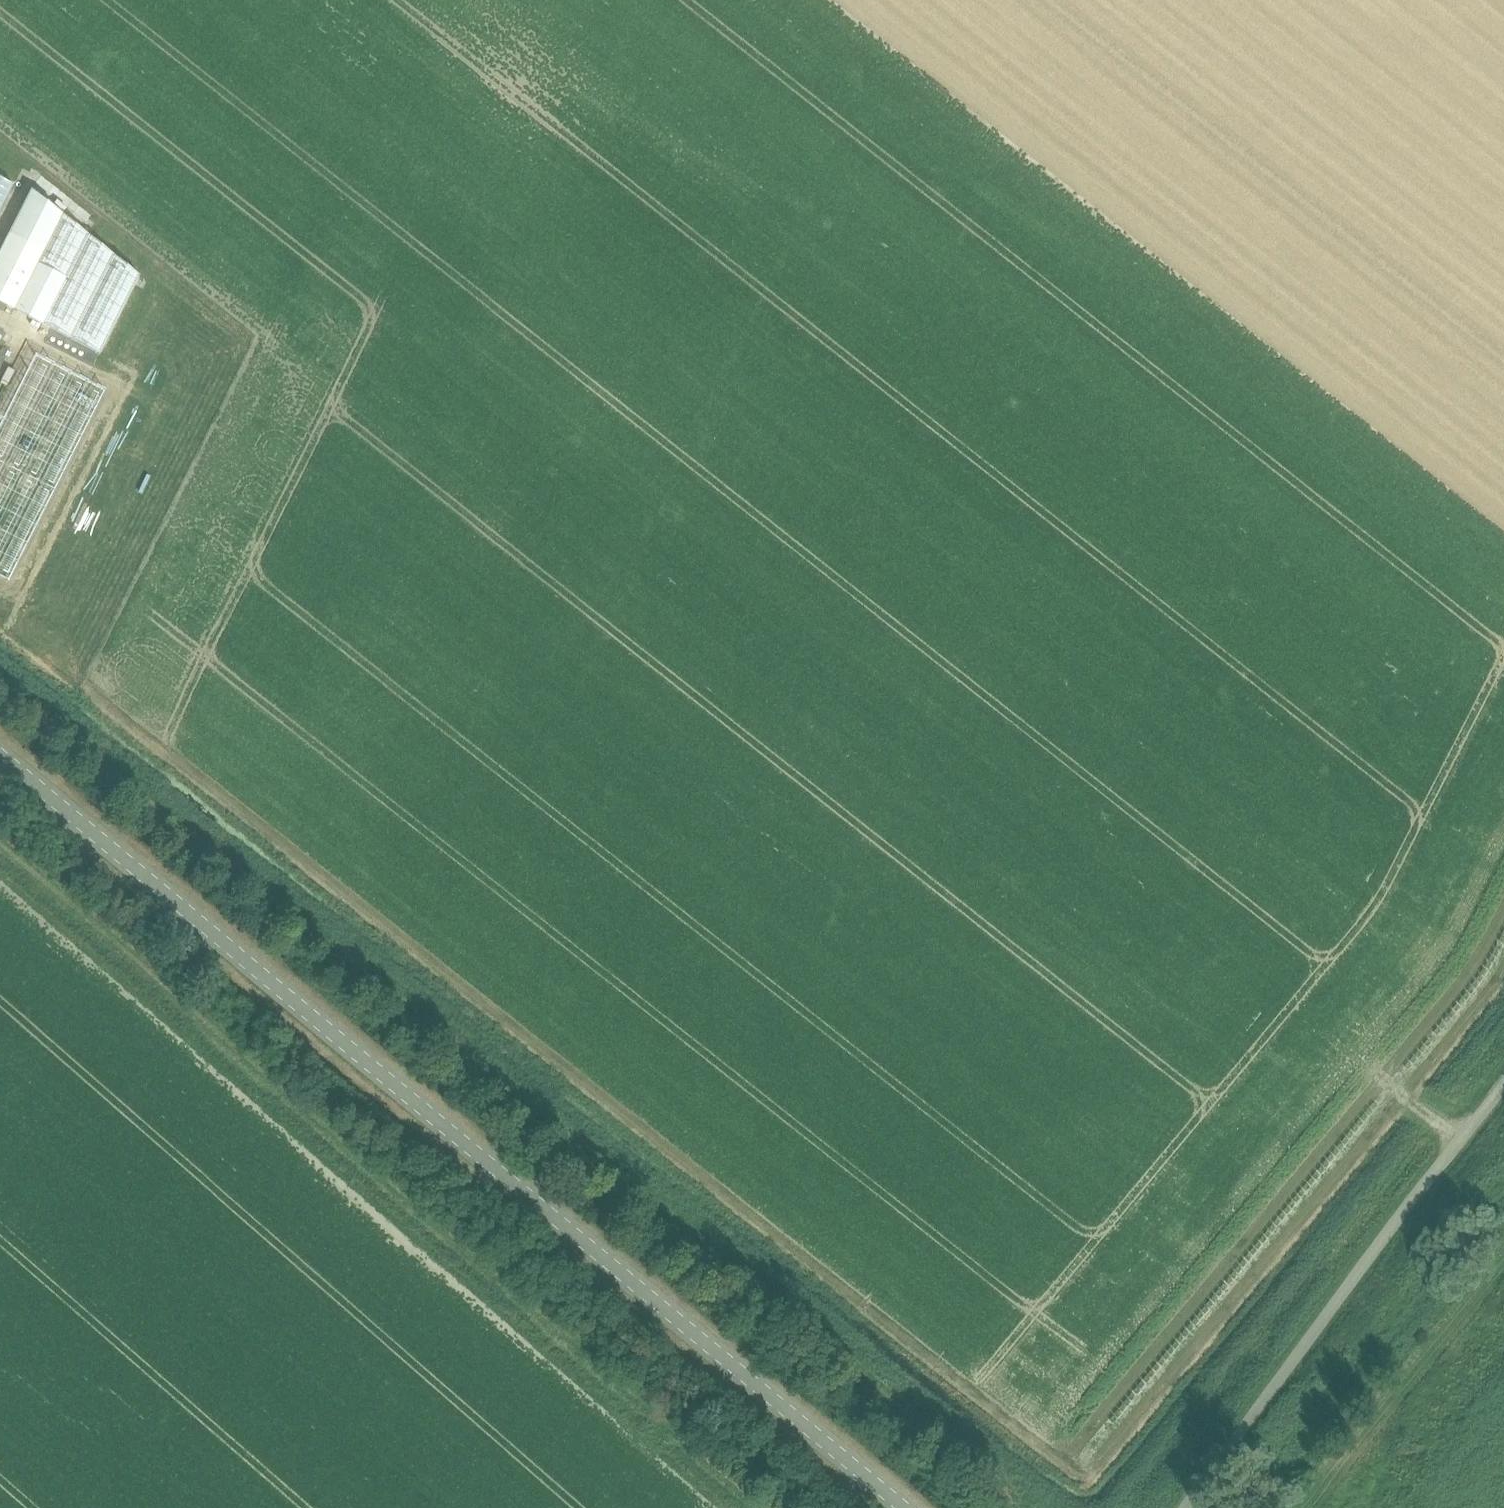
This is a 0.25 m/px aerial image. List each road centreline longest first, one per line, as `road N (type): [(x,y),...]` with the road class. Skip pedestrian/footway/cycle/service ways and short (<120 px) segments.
road 1 (tertiary): [(911,1507),(0,753)]
road 2 (unclassified): [(1183,1507),(1503,1080)]

